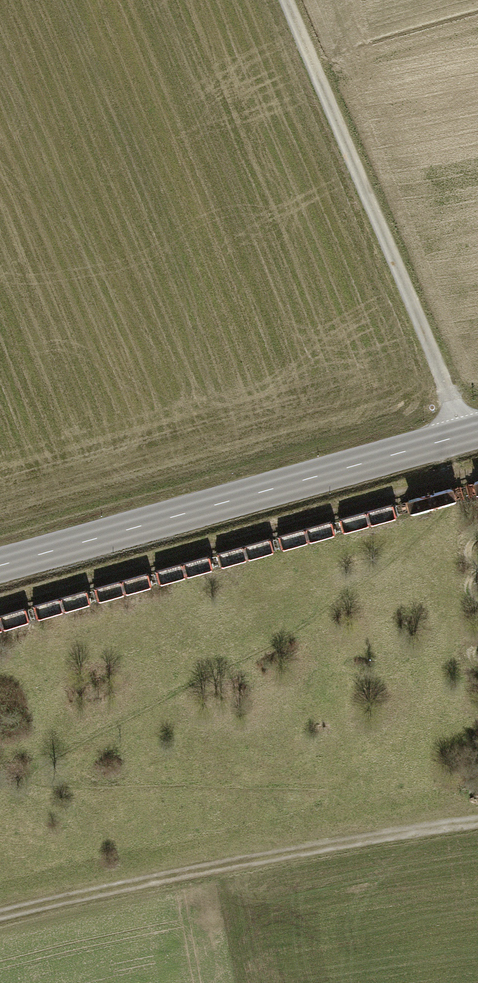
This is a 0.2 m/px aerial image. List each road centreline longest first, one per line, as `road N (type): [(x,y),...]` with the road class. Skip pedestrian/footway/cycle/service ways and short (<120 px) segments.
road 1 (secondary): [(0,565),(477,429)]
road 2 (track): [(477,473),(0,607)]
road 3 (track): [(477,818),(317,841),(0,911)]
road 4 (track): [(464,433),(286,0)]

